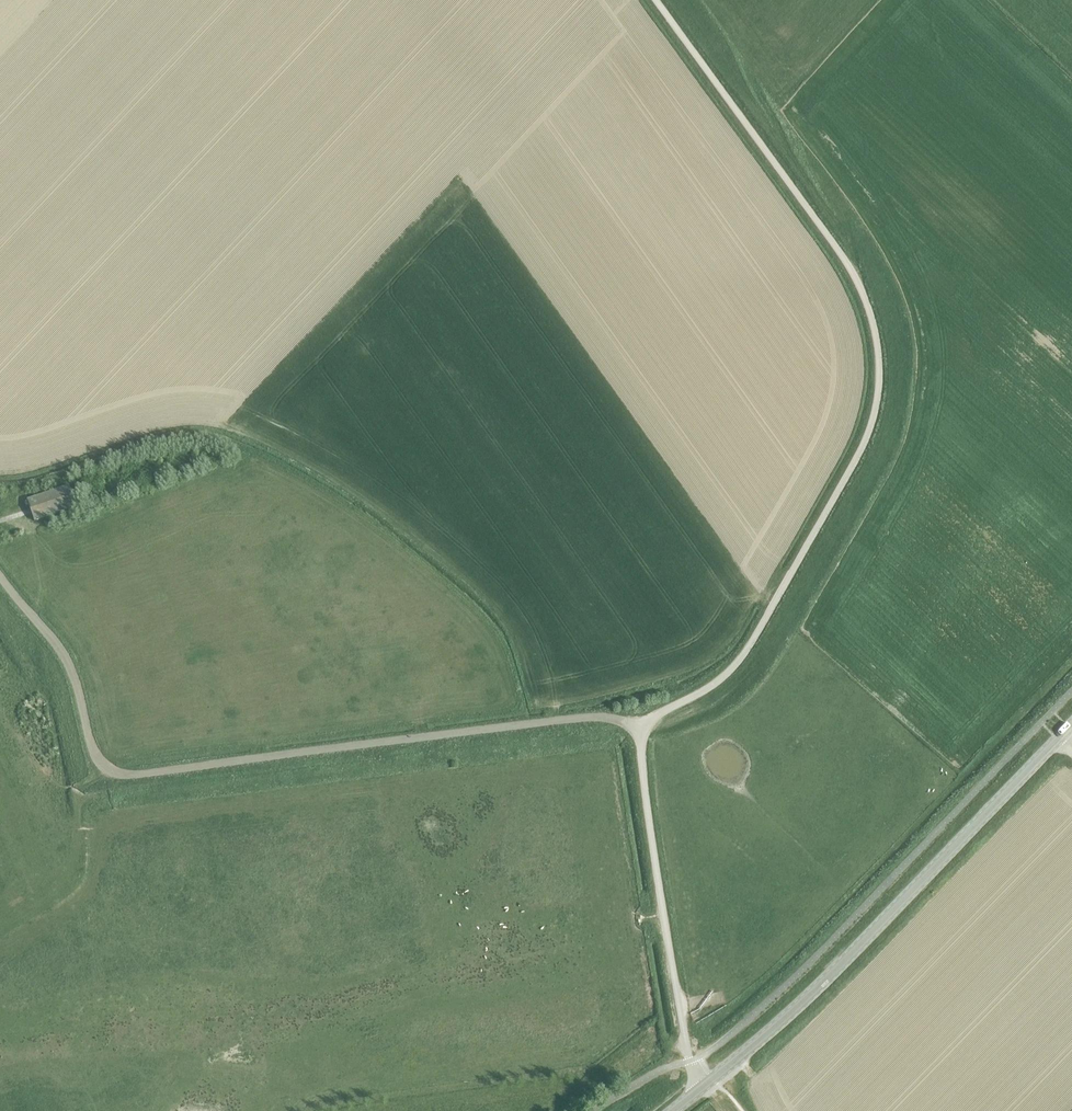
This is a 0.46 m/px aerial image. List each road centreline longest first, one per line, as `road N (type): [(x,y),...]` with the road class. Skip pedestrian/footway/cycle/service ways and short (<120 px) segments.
road 1 (unclassified): [(640,727),(715,684),(751,643),(857,458),(879,370),(858,284),(655,0)]
road 2 (unclassified): [(640,727),(567,719),(117,775),(92,749),(78,687),(58,644),(0,575)]
road 3 (secondary): [(706,1082),(864,942),(1071,725)]
road 4 (unclassified): [(706,1082),(689,1062),(640,727)]

